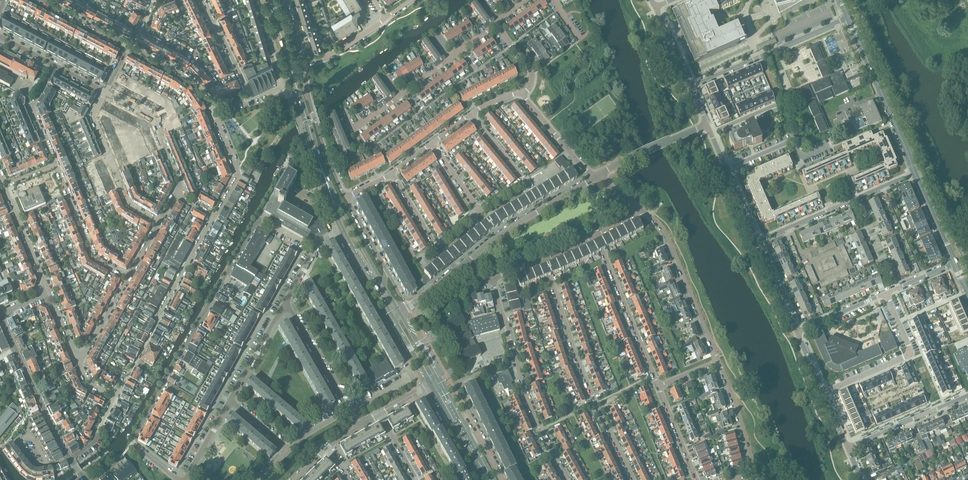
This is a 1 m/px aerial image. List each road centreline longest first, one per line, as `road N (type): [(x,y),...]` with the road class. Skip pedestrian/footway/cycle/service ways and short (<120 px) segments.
road 1 (residential): [(316,249),(261,219),(254,227),(136,434),(180,479)]
road 2 (residential): [(542,259),(633,479)]
road 3 (residential): [(568,479),(525,392),(493,280)]
road 4 (residential): [(115,400),(214,217)]
road 5 (secondary): [(325,176),(270,0)]
road 6 (residential): [(719,361),(663,228),(639,209)]
road 7 (residential): [(689,85),(847,20)]
road 8 (residential): [(888,291),(915,353),(823,393)]
road 9 (residential): [(913,174),(847,20)]
road 10 (residential): [(913,174),(759,240)]
road 11 (residential): [(595,235),(659,386)]
road 12 (residential): [(69,458),(1,317)]
road 13 (residential): [(106,93),(93,122),(129,203),(159,223)]
road 14 (residential): [(286,86),(336,233)]
road 15 (residential): [(346,197),(315,121),(302,65)]
road 16 (residential): [(55,166),(94,257),(128,277)]
road 17 (residential): [(178,194),(154,119),(106,93)]
road 18 (residential): [(967,395),(847,448)]
road 19 (residential): [(595,178),(707,124)]
road 20 (residential): [(727,169),(794,140),(802,158),(831,146)]
road 21 (residential): [(286,303),(347,410)]
road 22 (secondary): [(383,284),(325,176)]

